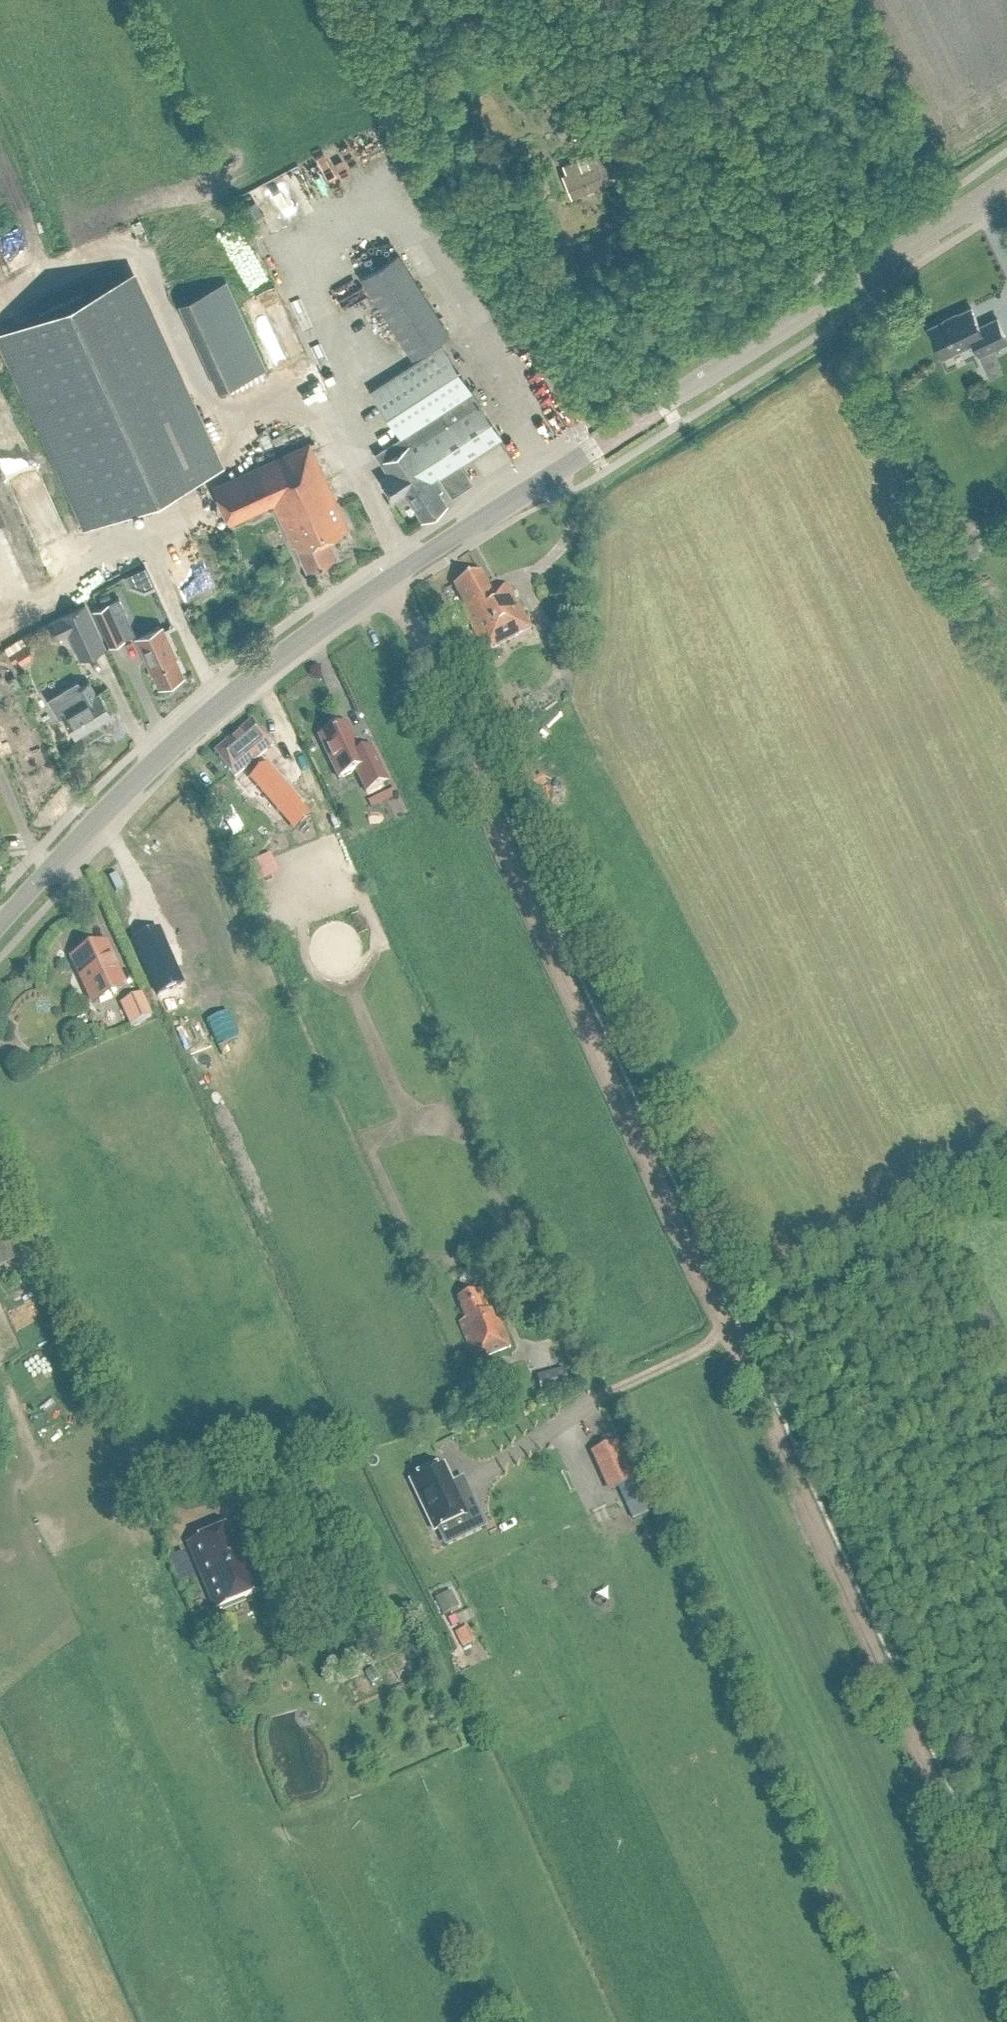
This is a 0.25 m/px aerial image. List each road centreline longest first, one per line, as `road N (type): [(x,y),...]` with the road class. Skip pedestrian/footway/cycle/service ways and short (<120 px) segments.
road 1 (track): [(1006,1948),(411,640)]
road 2 (tertiary): [(381,583),(1006,179)]
road 3 (tertiary): [(0,921),(198,718),(381,583)]
road 4 (track): [(822,299),(756,149)]
road 5 (track): [(730,1337),(599,1400)]

